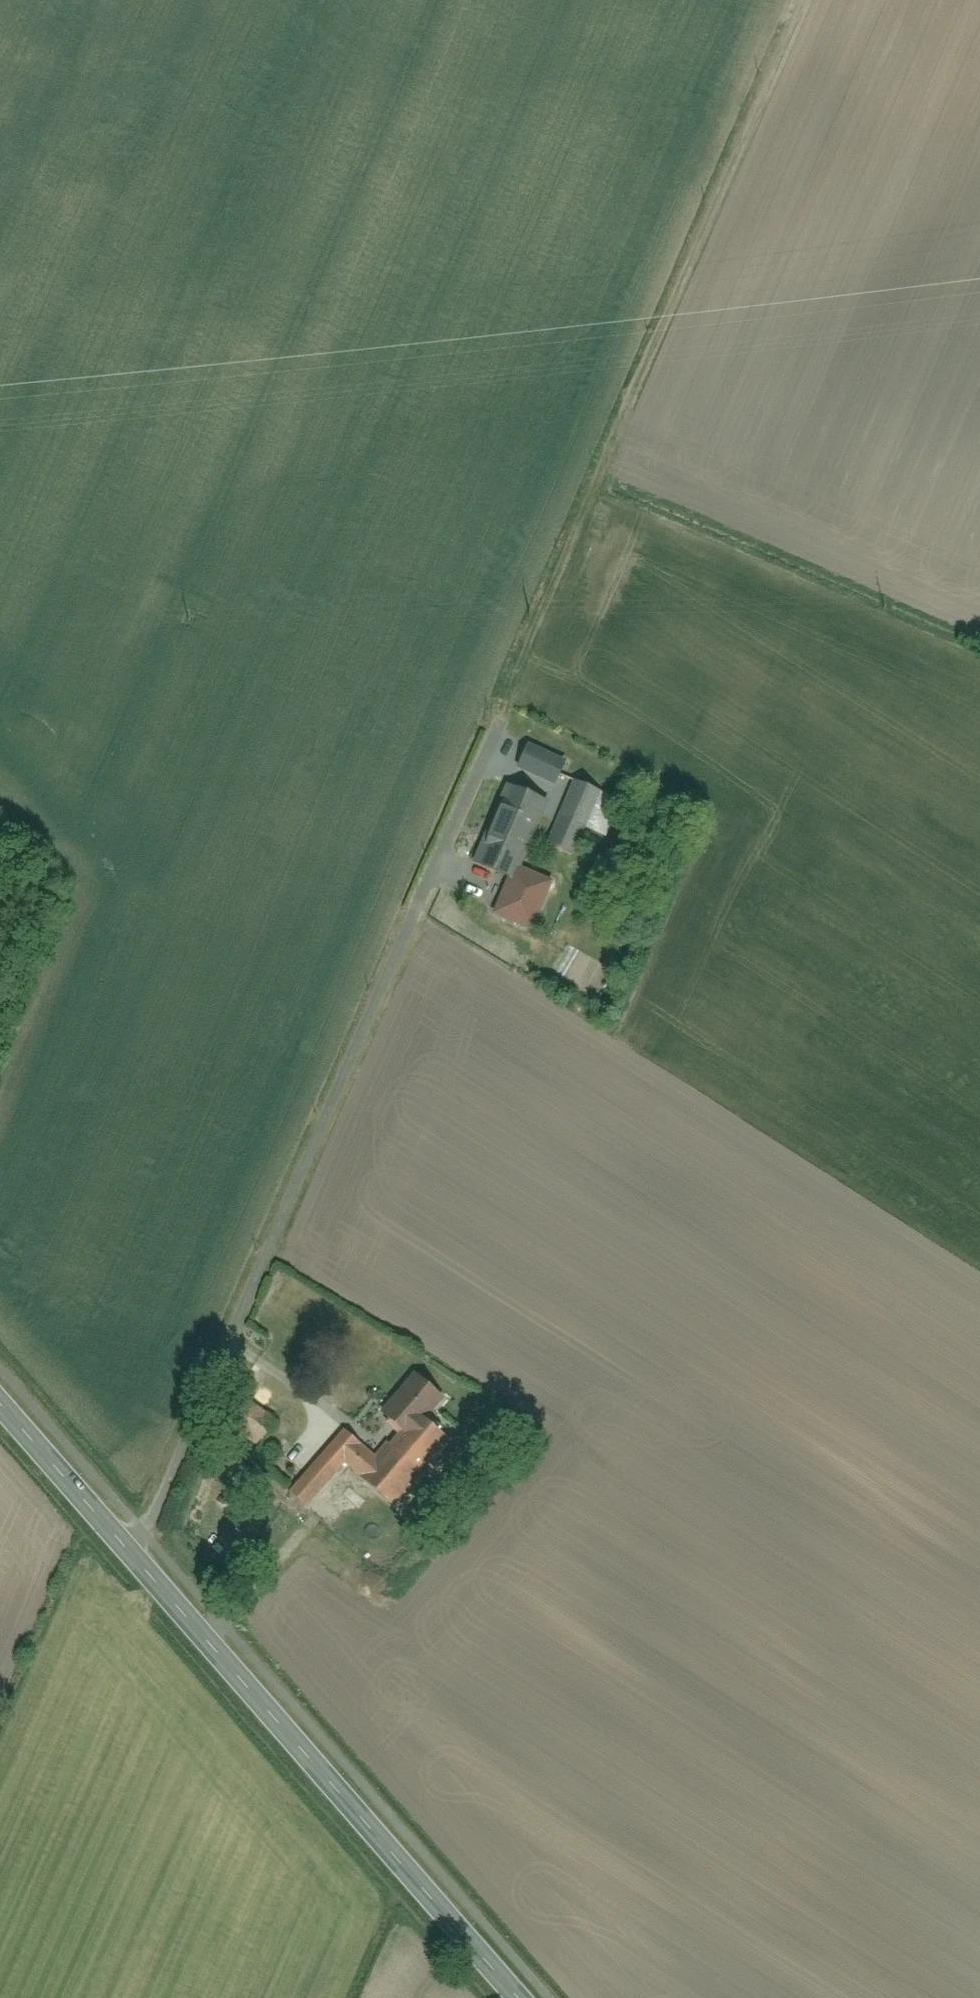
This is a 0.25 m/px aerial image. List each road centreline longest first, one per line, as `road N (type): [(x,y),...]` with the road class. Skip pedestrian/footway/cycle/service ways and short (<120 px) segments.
road 1 (tertiary): [(0,1398),(520,1997)]
road 2 (track): [(796,0),(506,723)]

